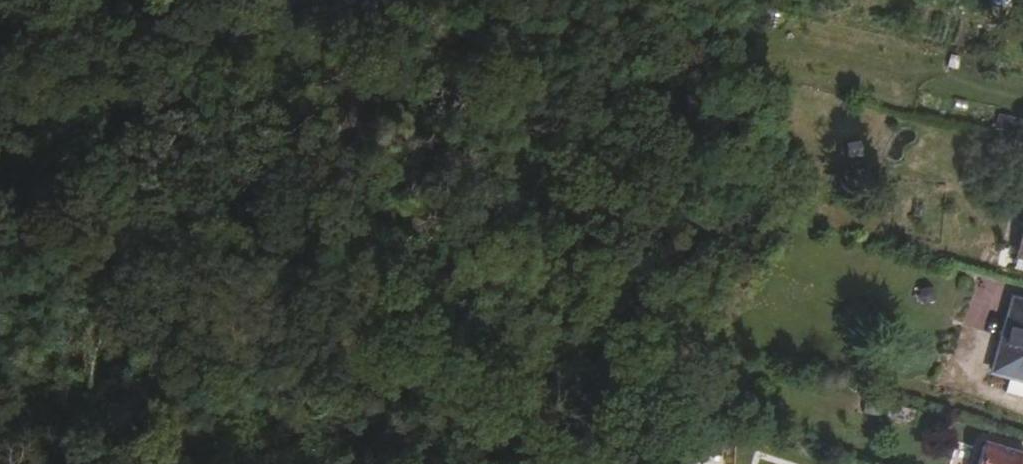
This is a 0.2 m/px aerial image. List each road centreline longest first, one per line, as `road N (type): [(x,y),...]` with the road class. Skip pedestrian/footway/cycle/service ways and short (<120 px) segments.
road 1 (track): [(171,463),(403,0)]

